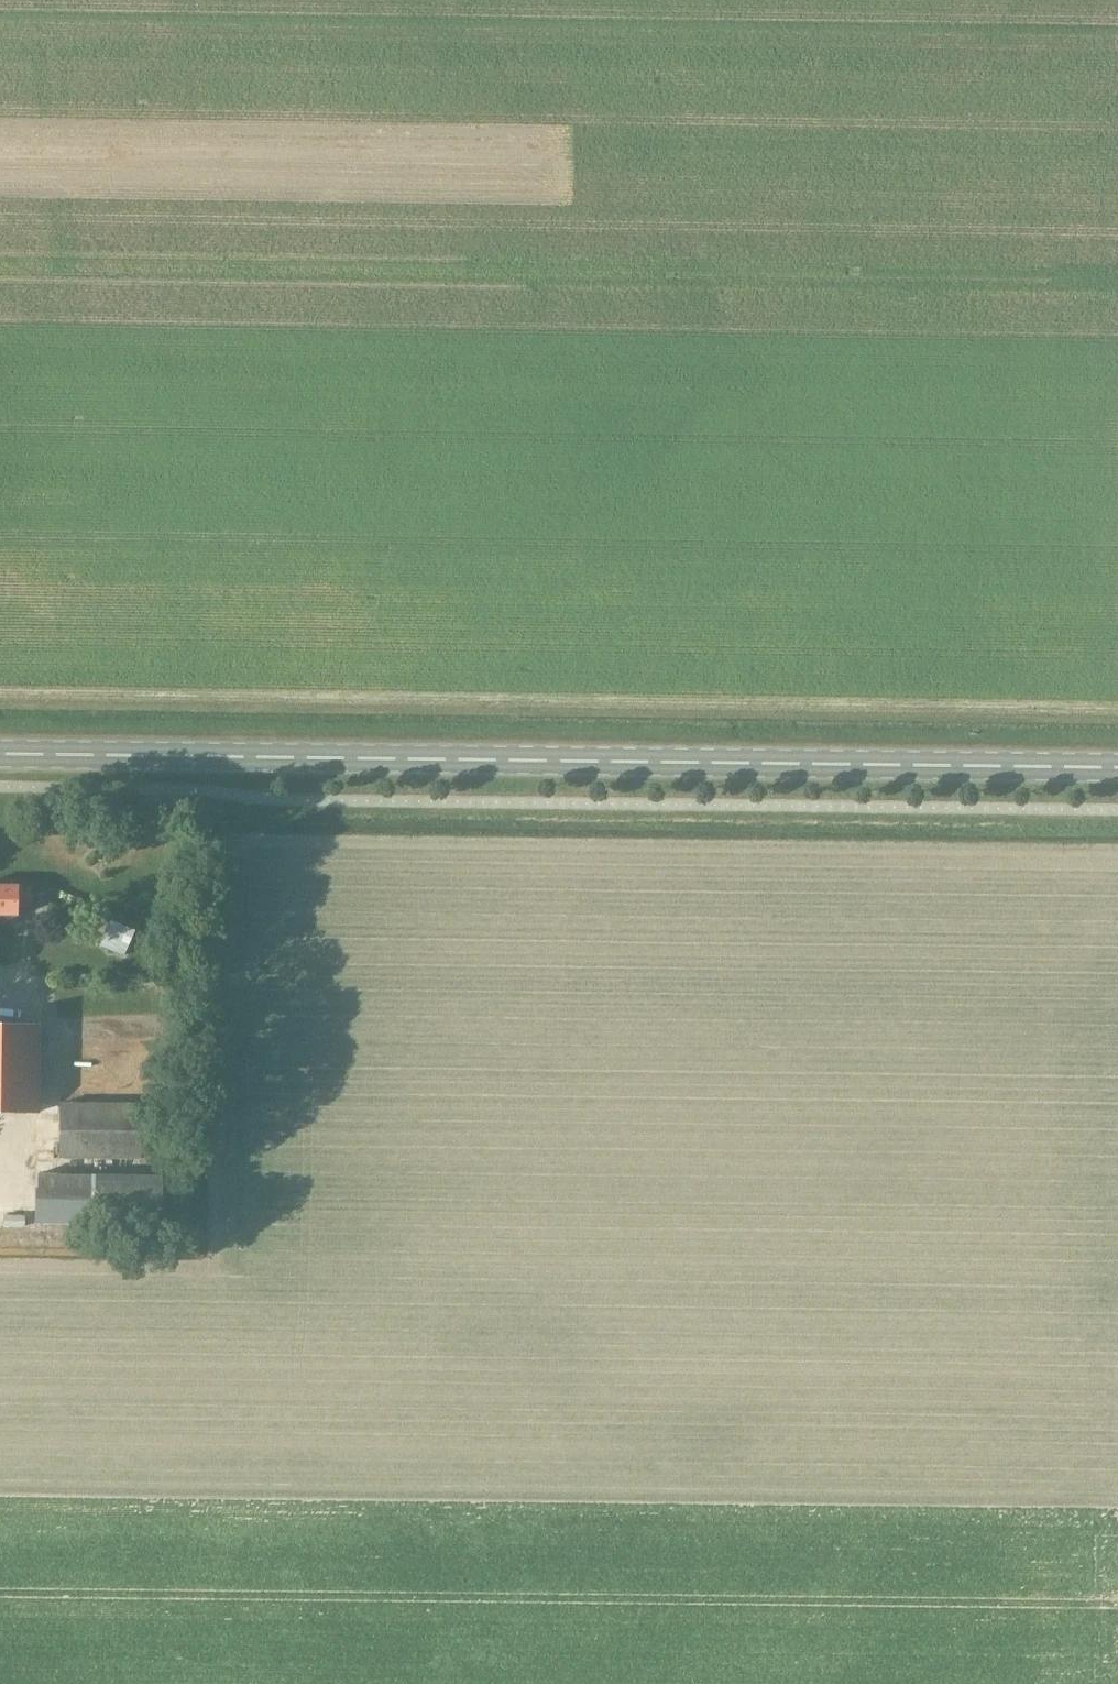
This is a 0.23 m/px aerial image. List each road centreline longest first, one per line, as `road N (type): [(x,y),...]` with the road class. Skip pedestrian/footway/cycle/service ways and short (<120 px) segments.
road 1 (secondary): [(1117,767),(0,753)]

